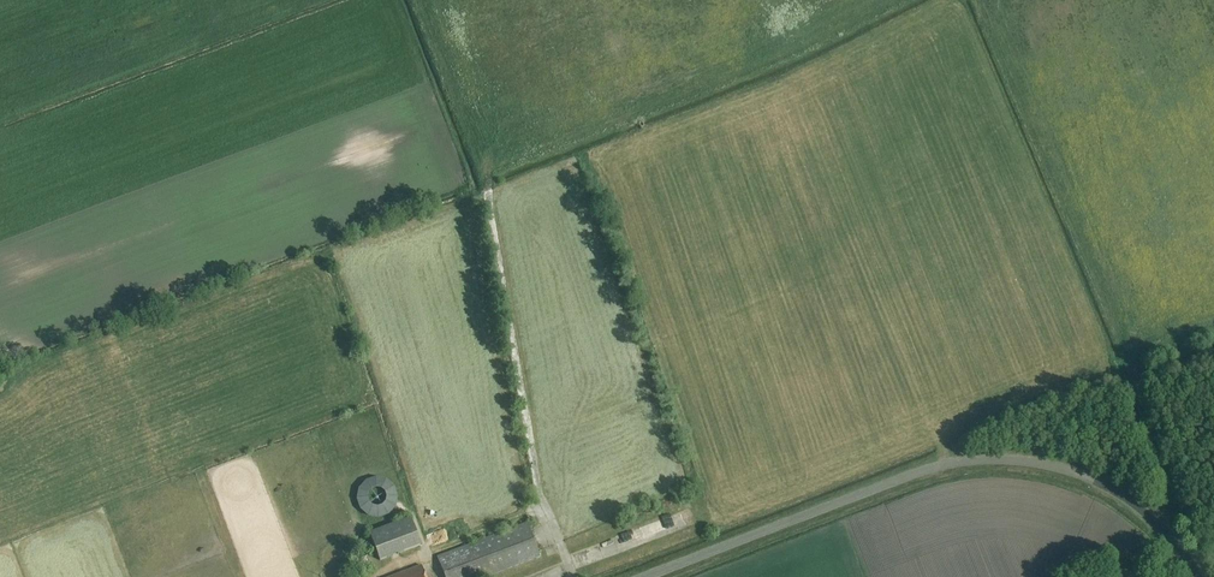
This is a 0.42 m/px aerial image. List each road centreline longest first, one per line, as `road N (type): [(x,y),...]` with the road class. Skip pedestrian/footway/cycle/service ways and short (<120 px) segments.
road 1 (unclassified): [(654,576),(937,467),(1006,460),(1090,479)]
road 2 (unclassified): [(1202,576),(1175,540),(1090,479)]

